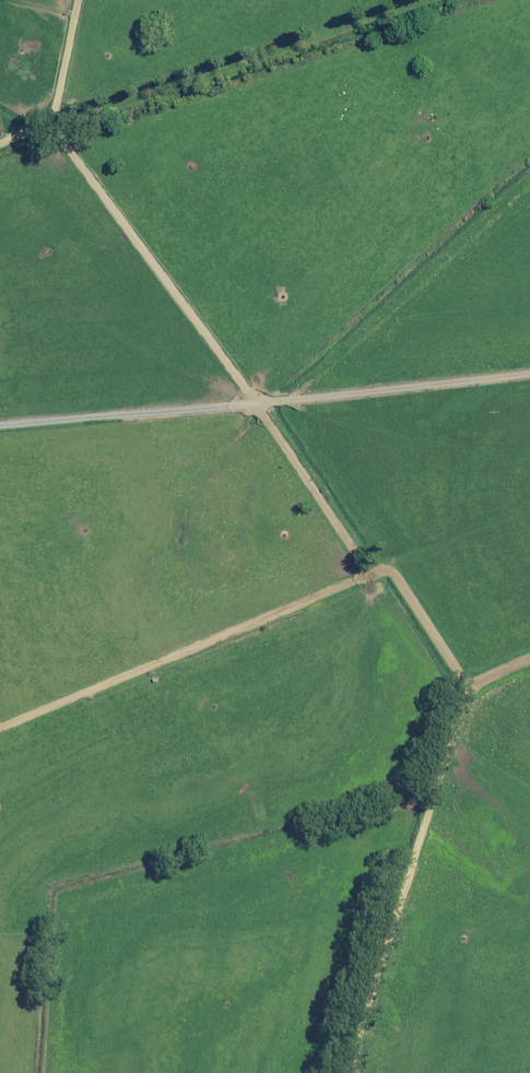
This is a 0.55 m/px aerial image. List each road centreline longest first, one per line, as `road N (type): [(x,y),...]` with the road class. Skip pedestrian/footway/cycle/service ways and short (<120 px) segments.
road 1 (track): [(66,0),(47,102),(258,403)]
road 2 (track): [(341,1072),(346,1003),(458,656)]
road 3 (track): [(359,546),(0,698)]
road 4 (track): [(529,375),(258,403)]
road 5 (track): [(258,403),(0,405)]
road 6 (track): [(359,546),(258,403)]
road 7 (track): [(458,656),(359,546)]

